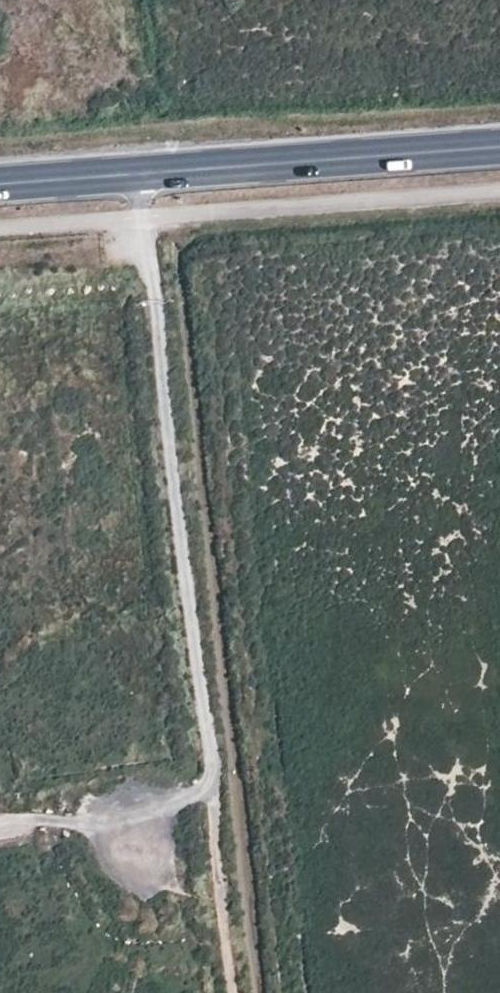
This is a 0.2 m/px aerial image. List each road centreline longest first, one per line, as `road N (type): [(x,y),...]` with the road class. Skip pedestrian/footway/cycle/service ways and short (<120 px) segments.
road 1 (track): [(135,174),(155,284),(234,992)]
road 2 (primary): [(499,146),(0,184)]
road 3 (track): [(212,788),(87,829),(0,829)]

